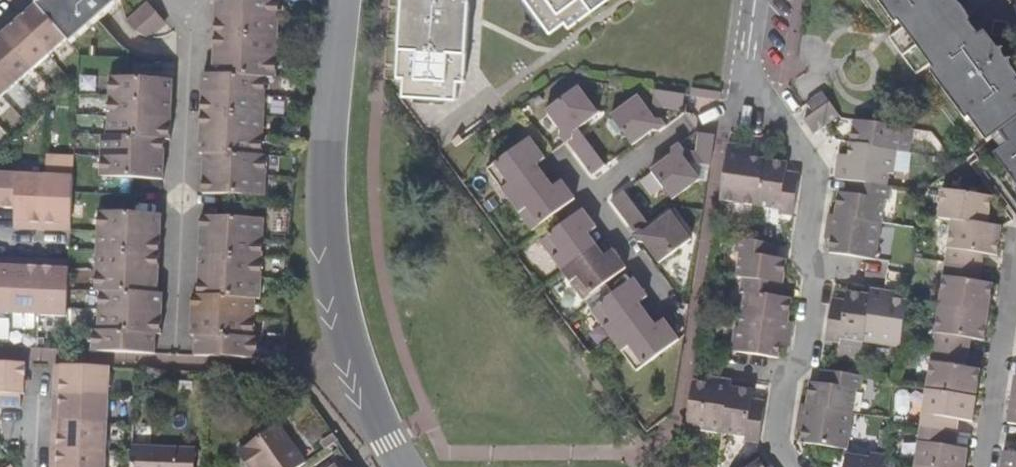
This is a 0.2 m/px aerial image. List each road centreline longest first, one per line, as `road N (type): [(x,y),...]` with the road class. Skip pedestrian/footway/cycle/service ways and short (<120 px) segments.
road 1 (residential): [(721,122),(675,420),(630,455),(439,456),(425,428)]
road 2 (residential): [(793,466),(777,443),(788,373),(811,343),(819,277),(808,246),(817,175),(762,97)]
road 3 (residential): [(171,353),(187,24),(164,0)]
road 4 (residential): [(982,466),(1015,259)]
road 5 (residential): [(721,122),(689,125),(589,197)]
road 6 (residential): [(676,321),(589,197)]

